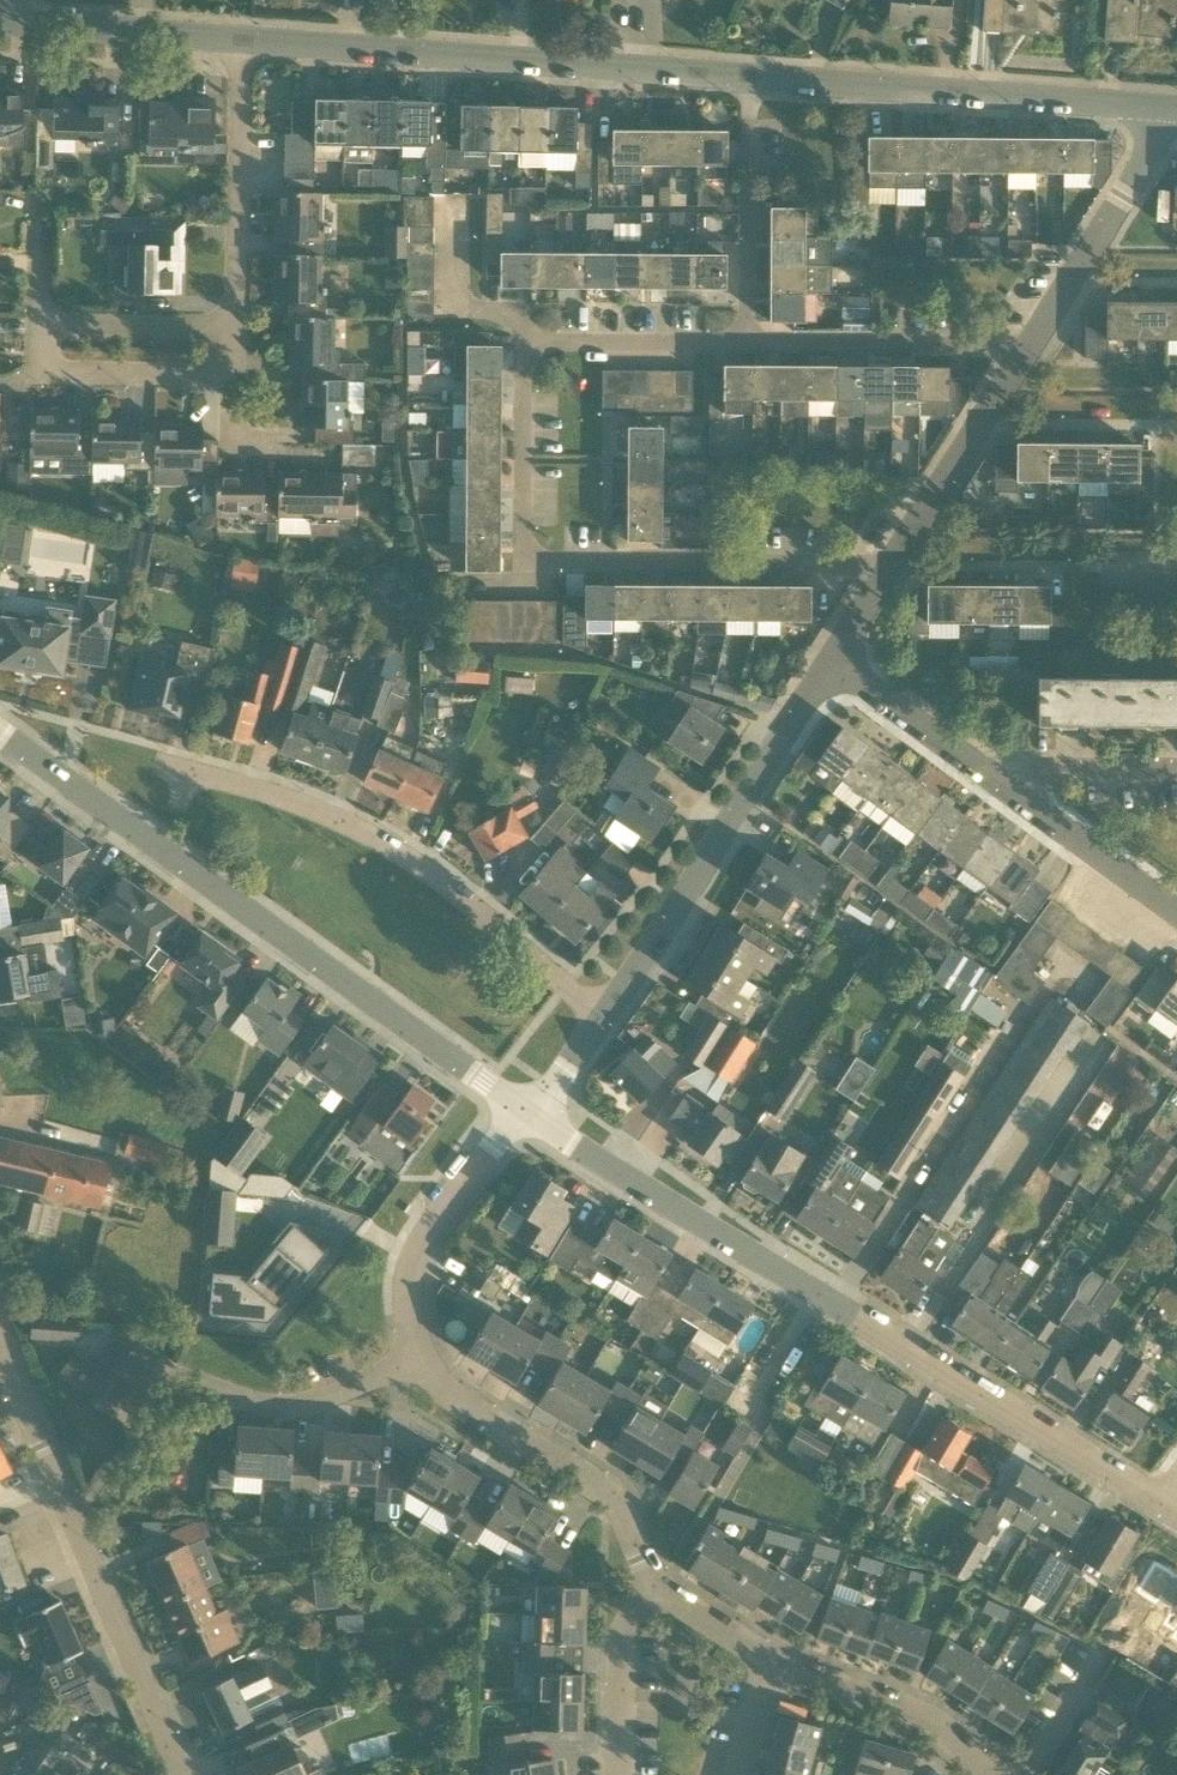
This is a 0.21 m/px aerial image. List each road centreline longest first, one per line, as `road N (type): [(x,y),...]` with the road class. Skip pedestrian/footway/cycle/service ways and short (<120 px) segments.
road 1 (residential): [(892,566),(553,563),(522,540),(522,343),(745,345)]
road 2 (residential): [(1167,1504),(525,1111)]
road 3 (residential): [(525,1111),(0,733)]
road 4 (residential): [(604,1018),(440,877),(393,847),(269,795),(166,768)]
road 5 (tertiary): [(240,41),(749,76)]
road 6 (unclassified): [(183,1774),(0,1351)]
road 7 (residential): [(604,1018),(831,661)]
road 8 (tertiary): [(749,76),(1165,107)]
road 9 (residential): [(663,1588),(616,1504),(588,1479),(478,1416),(430,1373),(421,1354)]
road 10 (residential): [(234,328),(240,41)]
road 11 (residential): [(421,1354),(407,1286),(415,1252),(525,1111)]
road 12 (residential): [(745,345),(1026,349)]
road 13 (residential): [(1026,349),(1150,152),(1165,107)]
road 14 (residential): [(745,345),(749,76)]
road 15 (residential): [(892,566),(1026,349)]
road 16 (residential): [(983,1774),(934,1721),(772,1660)]
road 17 (residential): [(234,375),(39,371),(39,325)]
road 18 (tertiary): [(12,22),(240,41)]
road 19 (residential): [(831,661),(1013,793)]
road 20 (residential): [(226,1388),(277,1406),(315,1399),(421,1354)]
road 21 (residential): [(1013,793),(1176,915)]
road 22 (residential): [(620,1774),(622,1637),(630,1616),(663,1588)]
road 23 (residential): [(39,325),(234,328)]
road 24 (residential): [(1013,793),(1047,766),(1176,768)]
road 25 (residential): [(1016,1774),(1045,1754),(1096,1662)]
road 26 (residential): [(772,1660),(663,1588)]
road 27 (residential): [(525,1111),(604,1018)]
road 28 (residential): [(772,1660),(736,1774)]

